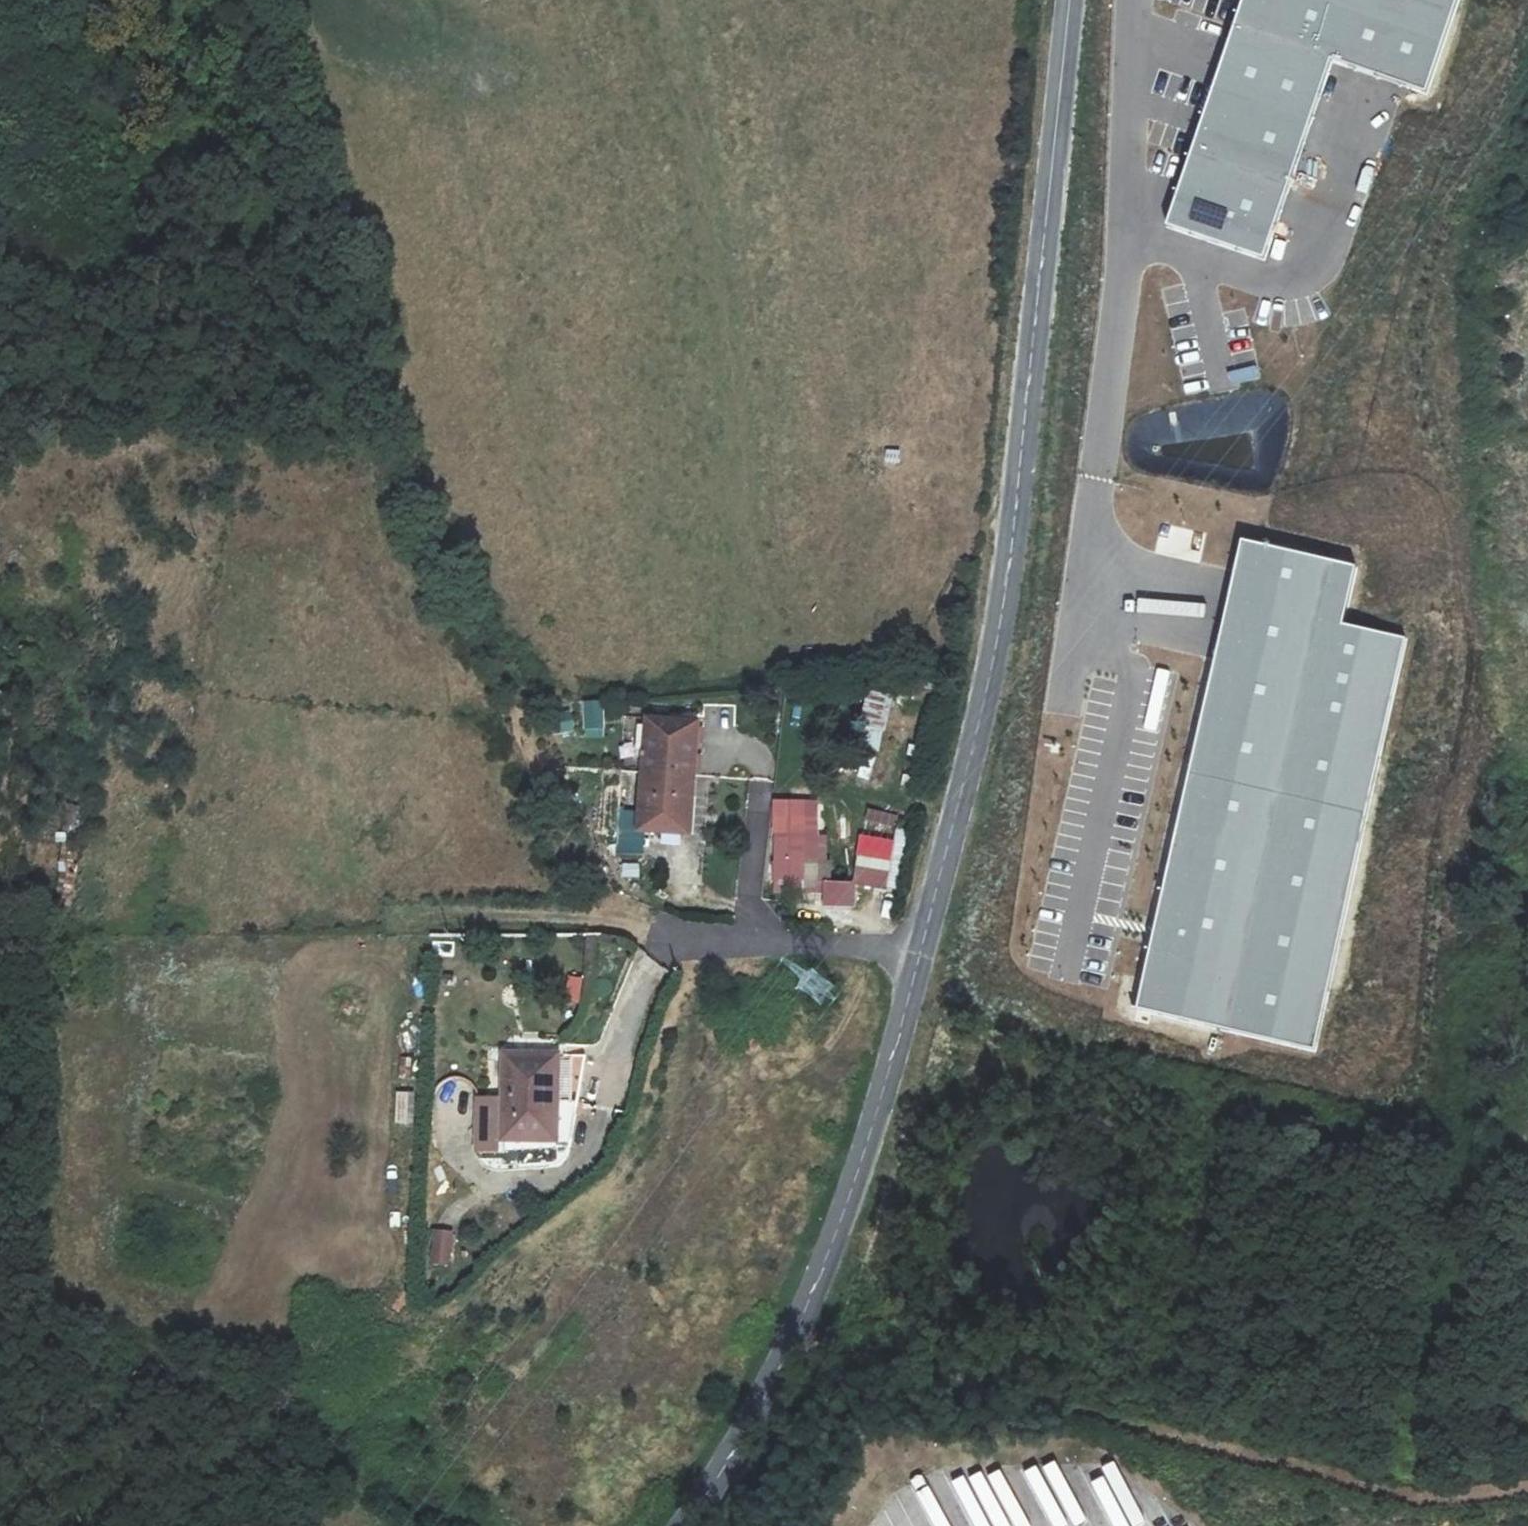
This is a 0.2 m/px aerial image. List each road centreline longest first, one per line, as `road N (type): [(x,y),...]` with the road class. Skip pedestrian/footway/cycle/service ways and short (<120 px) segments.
road 1 (tertiary): [(682,1525),(745,1437),(798,1327),(859,1169),(920,956),(1004,604),(1069,0)]

